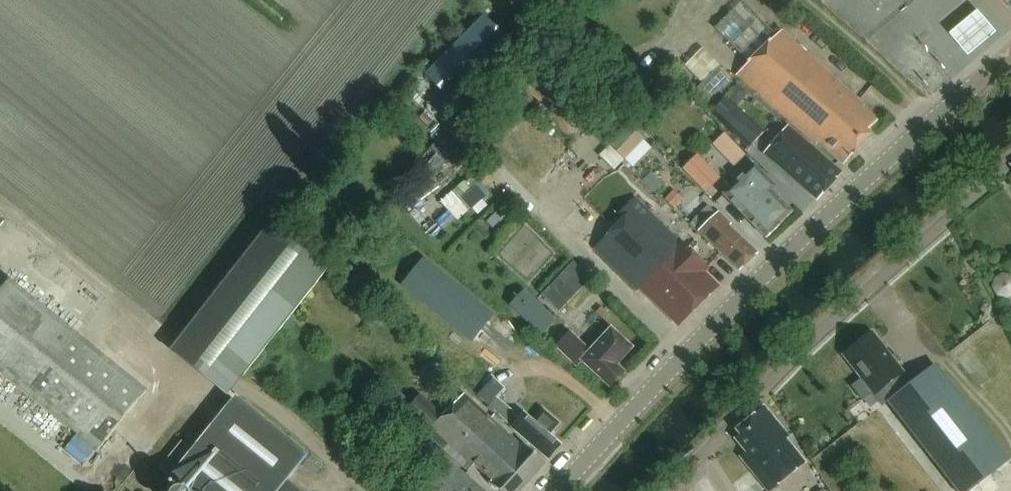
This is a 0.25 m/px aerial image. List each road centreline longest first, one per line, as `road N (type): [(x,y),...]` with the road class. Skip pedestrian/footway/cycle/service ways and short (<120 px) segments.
road 1 (tertiary): [(554,490),(935,121),(1010,59)]
road 2 (unclassified): [(662,490),(1010,167)]
road 3 (track): [(935,121),(790,0)]

